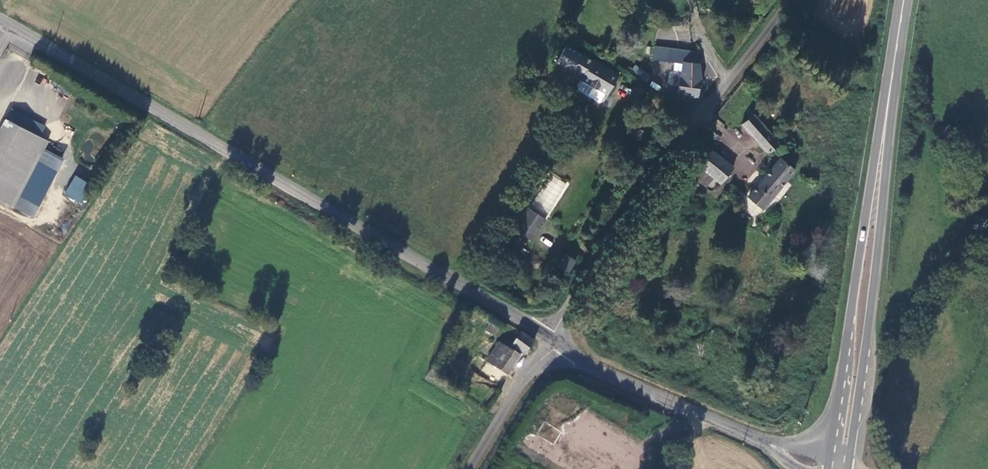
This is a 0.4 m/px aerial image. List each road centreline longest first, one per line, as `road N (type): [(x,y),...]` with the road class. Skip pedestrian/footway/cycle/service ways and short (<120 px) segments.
road 1 (tertiary): [(556,341),(9,23)]
road 2 (secondary): [(904,0),(837,468)]
road 3 (unclassified): [(790,0),(658,169),(556,341)]
road 4 (tertiary): [(825,468),(601,370),(556,341)]
road 5 (unclassified): [(556,341),(469,468)]

